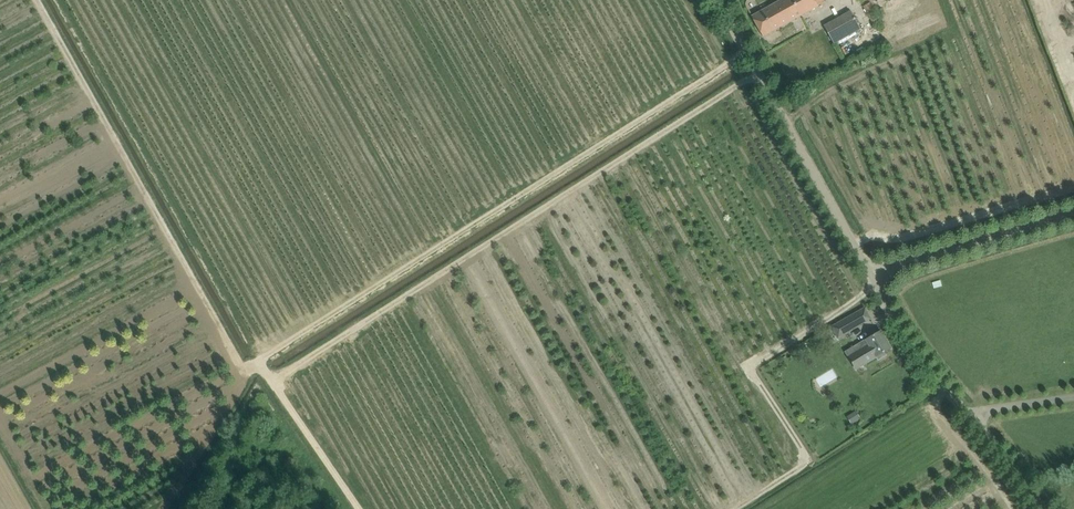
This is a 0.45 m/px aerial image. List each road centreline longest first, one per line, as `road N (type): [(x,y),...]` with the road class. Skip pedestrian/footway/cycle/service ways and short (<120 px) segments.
road 1 (track): [(745,52),(244,369),(36,0)]
road 2 (track): [(271,380),(756,71)]
road 3 (track): [(731,508),(840,439),(793,343),(802,328),(875,279)]
road 4 (unclassified): [(875,279),(716,0)]
road 5 (unclassified): [(1045,508),(906,338),(875,279)]
road 6 (unclassified): [(875,279),(883,266),(1073,211)]
road 7 (track): [(258,361),(360,508)]

